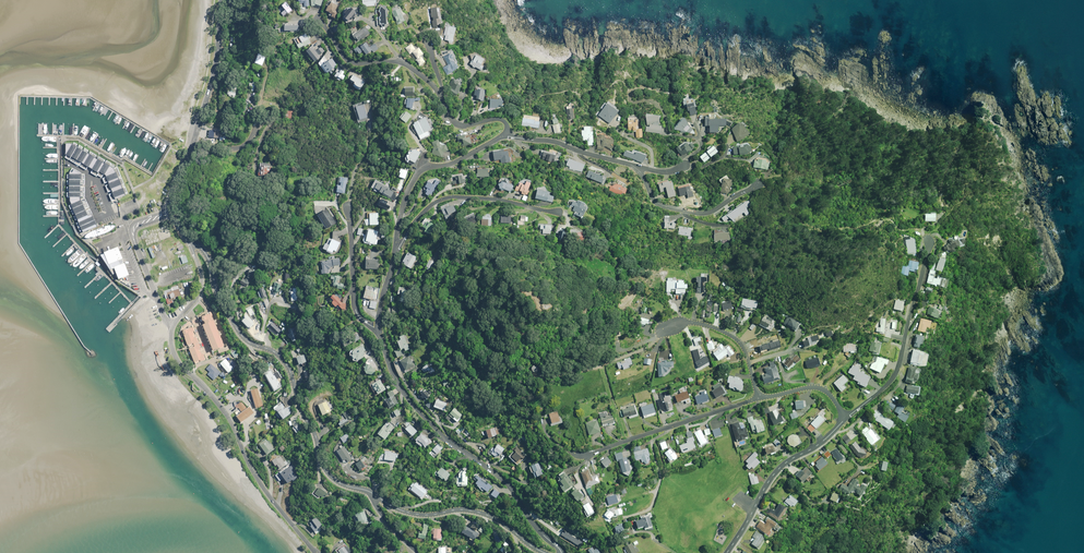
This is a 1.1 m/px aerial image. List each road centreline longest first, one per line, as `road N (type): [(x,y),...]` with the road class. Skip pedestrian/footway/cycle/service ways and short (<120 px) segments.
road 1 (tertiary): [(373,494),(326,471),(289,368),(240,333),(207,256),(191,240)]
road 2 (residential): [(561,552),(503,481),(409,400),(379,329)]
road 3 (residential): [(316,552),(251,469),(229,416),(181,365),(173,327)]
road 4 (residential): [(929,240),(896,373),(846,419)]
road 5 (residential): [(573,454),(758,398)]
road 6 (residential): [(558,213),(444,198),(419,217),(396,254)]
road 7 (tertiary): [(545,552),(488,516),(415,514),(373,494)]
road 8 (tertiary): [(846,419),(775,473),(726,552)]
road 9 (residential): [(396,254),(417,174),(505,134)]
road 10 (residential): [(442,100),(406,64),(351,63),(316,17)]
road 11 (residential): [(758,185),(697,213),(658,205),(636,167)]
road 12 (tertiary): [(192,145),(214,73),(222,0)]
road 13 (residential): [(664,330),(705,325),(738,340),(758,398)]
road 14 (unclassified): [(173,327),(134,240),(138,225),(163,216)]
road 15 (residential): [(379,329),(355,309),(348,204)]
road 16 (residential): [(636,167),(505,134)]

